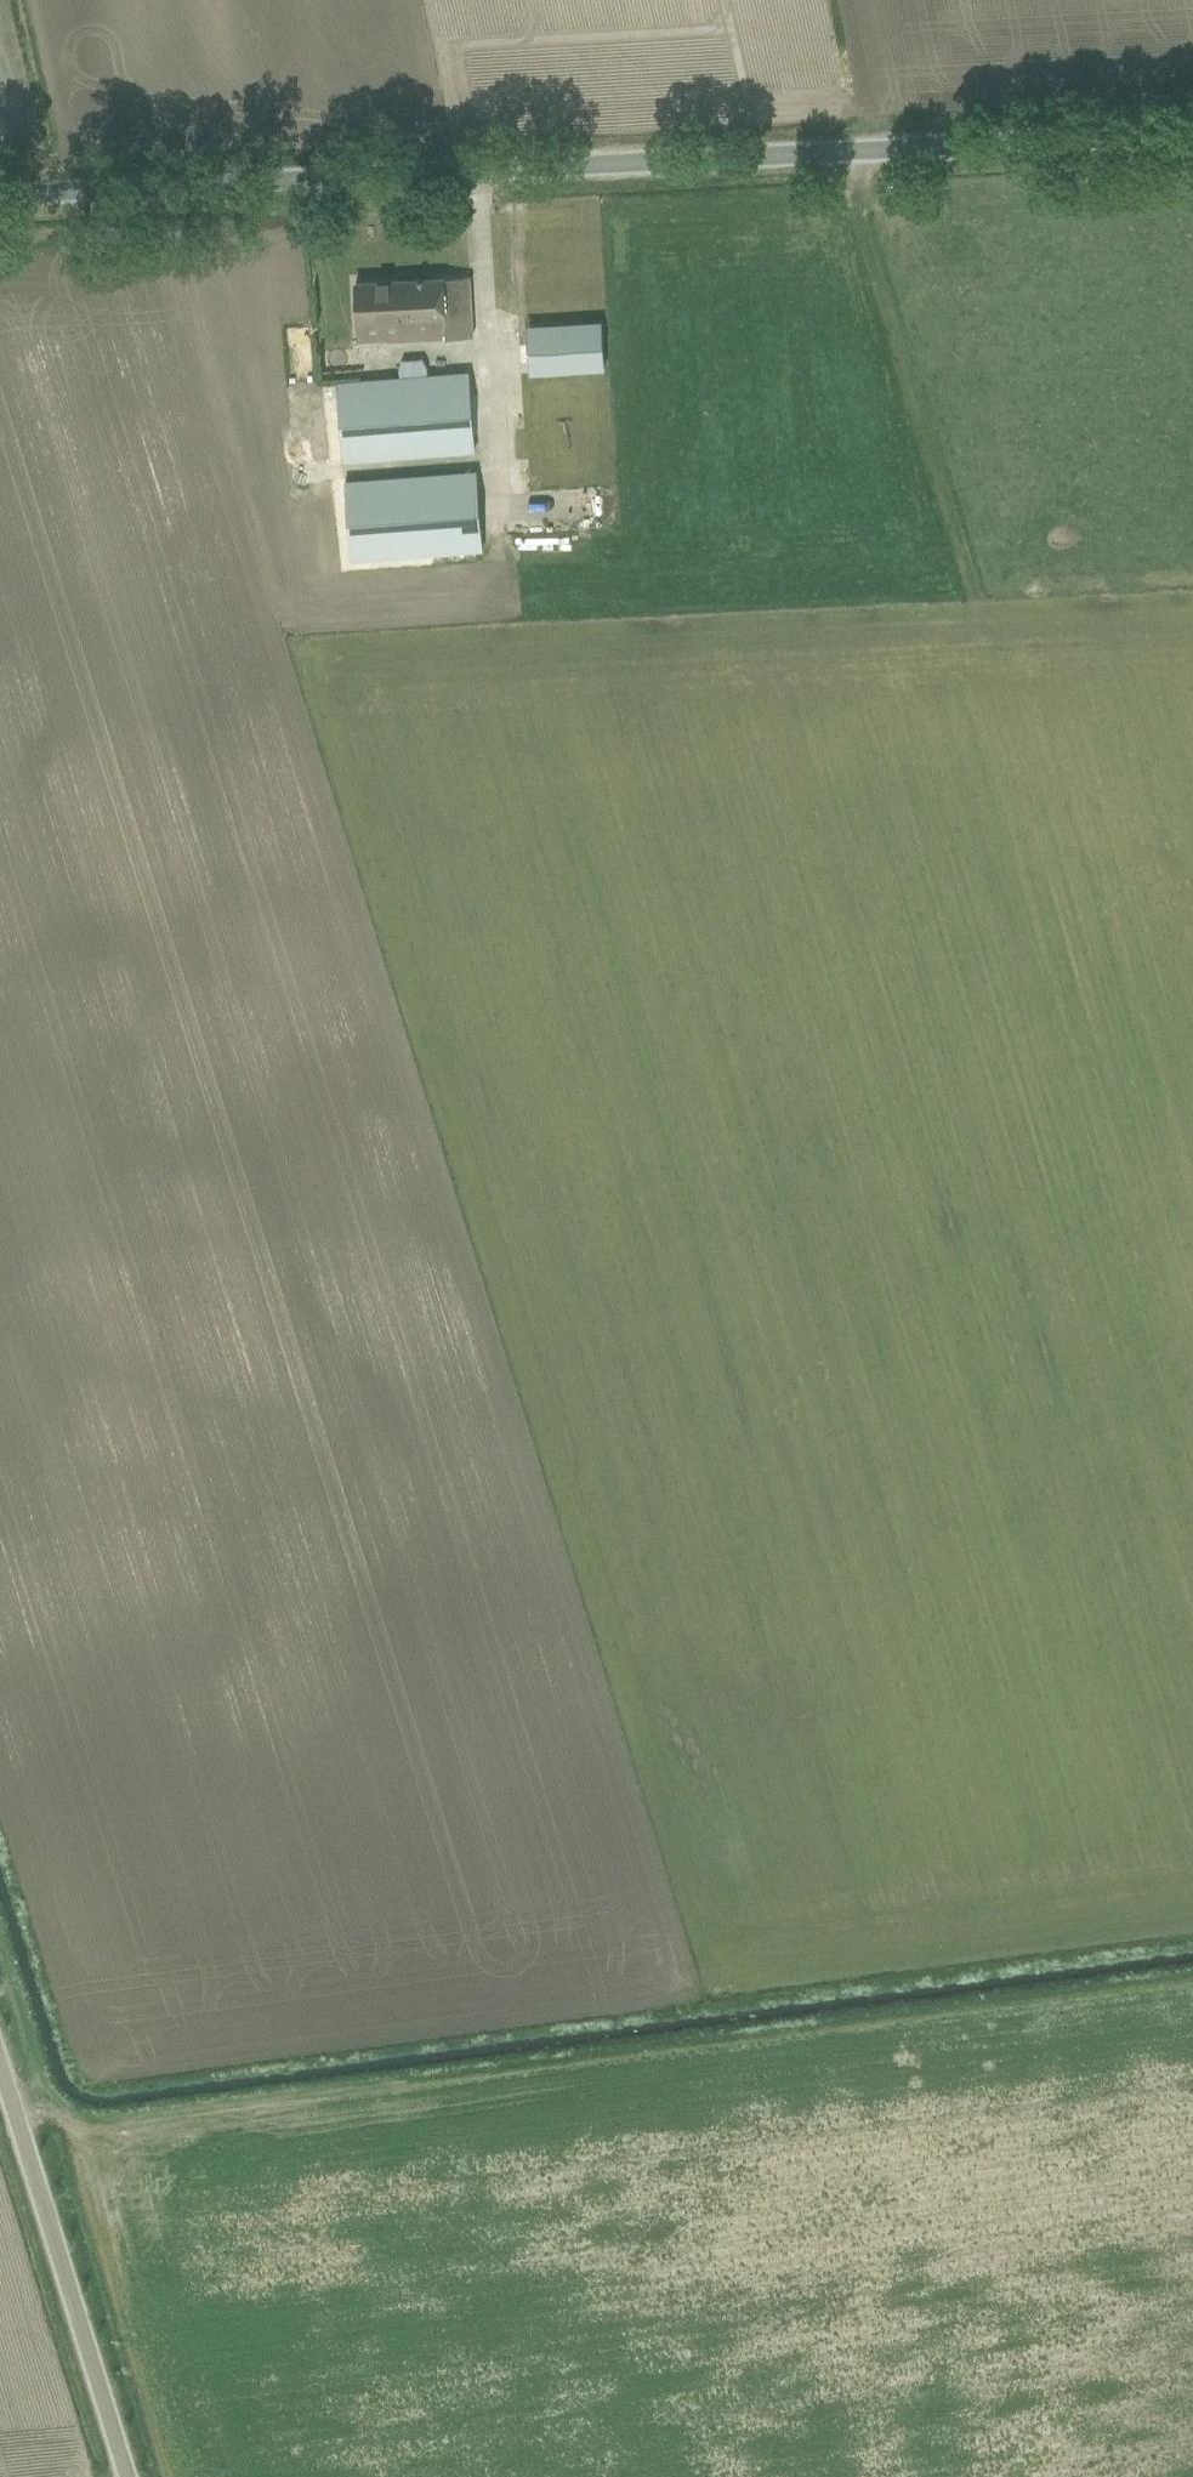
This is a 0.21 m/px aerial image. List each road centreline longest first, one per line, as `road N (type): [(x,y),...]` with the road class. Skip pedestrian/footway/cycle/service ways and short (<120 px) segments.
road 1 (unclassified): [(0,200),(1192,135)]
road 2 (unclassified): [(130,2476),(0,2058)]

